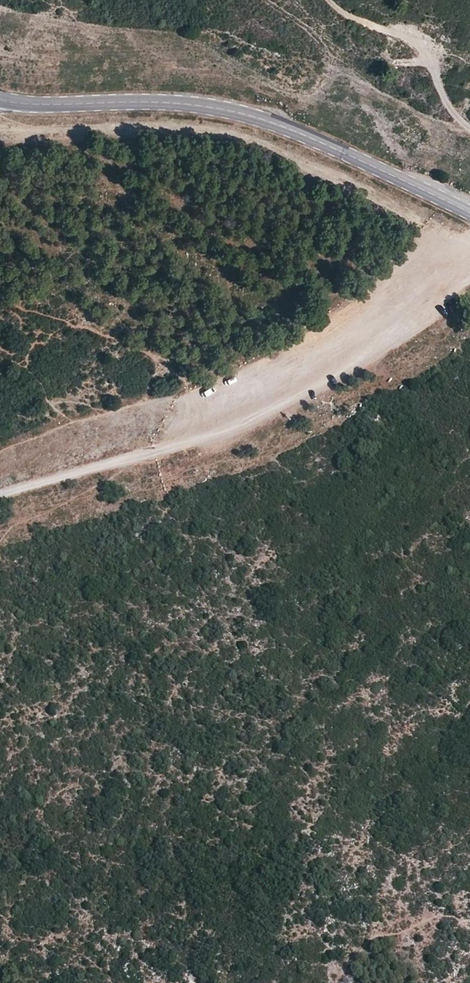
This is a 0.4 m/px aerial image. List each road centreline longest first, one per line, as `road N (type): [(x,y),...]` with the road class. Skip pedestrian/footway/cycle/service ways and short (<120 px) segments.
road 1 (track): [(469,252),(402,209),(258,151),(189,134),(0,133)]
road 2 (secondary): [(469,213),(237,112),(0,99)]
road 3 (track): [(188,446),(379,345),(443,288),(469,252)]
road 4 (track): [(0,495),(188,446)]

